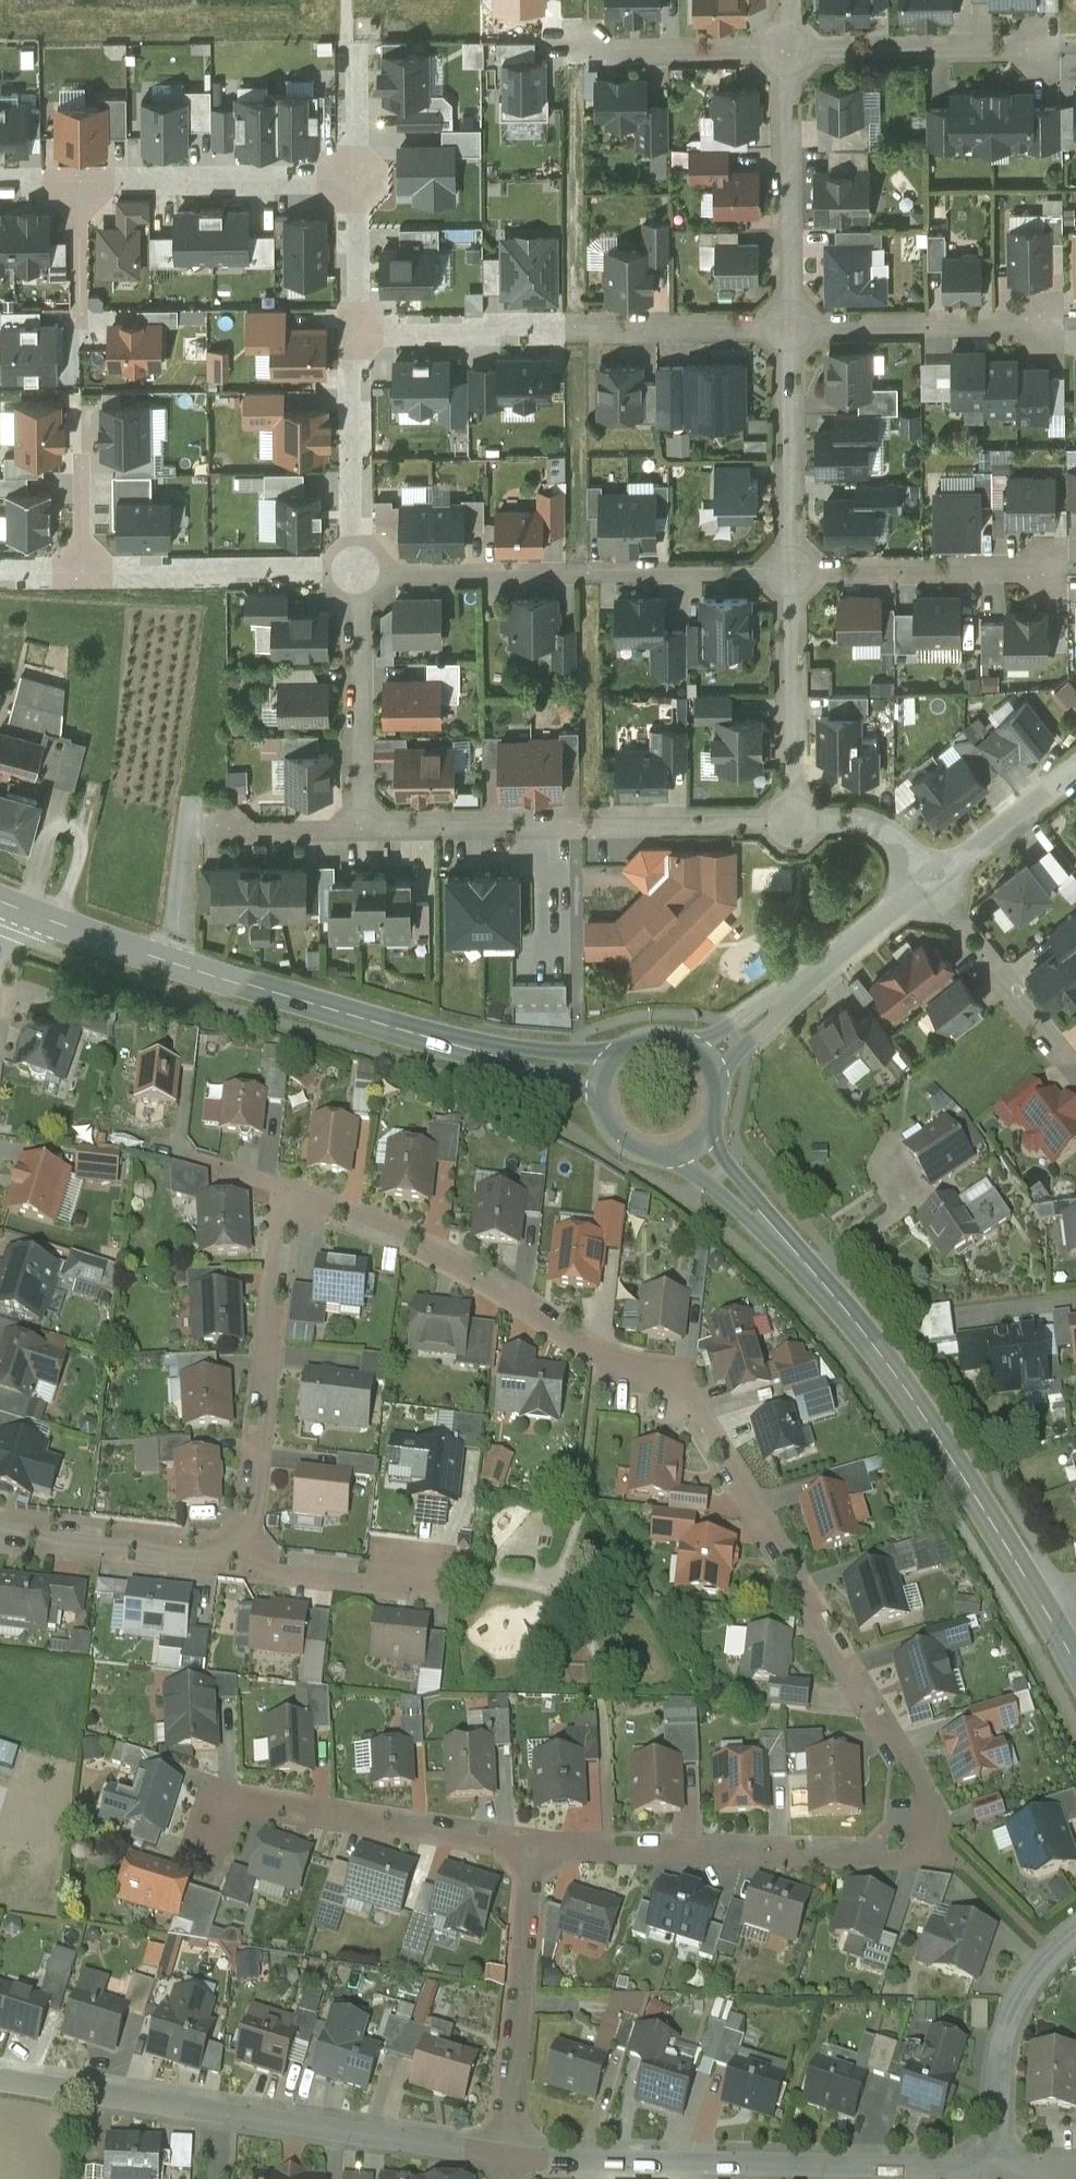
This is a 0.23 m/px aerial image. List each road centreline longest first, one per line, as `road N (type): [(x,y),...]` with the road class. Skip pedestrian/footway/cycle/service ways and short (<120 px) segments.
road 1 (residential): [(533,1843),(874,1845),(930,1828),(935,1800),(694,1411),(660,1378),(611,1357),(492,1279),(380,1224),(287,1192)]
road 2 (tertiary): [(4,902),(298,1001),(602,1079)]
road 3 (tertiary): [(696,1143),(873,1346),(1045,1610)]
road 4 (residential): [(507,2157),(997,2166)]
road 5 (residential): [(764,328),(354,333)]
road 6 (residential): [(766,824),(361,830)]
road 7 (residential): [(380,573),(765,571)]
road 8 (residential): [(248,1547),(287,1192)]
road 9 (residential): [(215,1789),(533,1843)]
road 10 (residential): [(533,1843),(507,2157)]
road 11 (residential): [(507,2157),(221,2113)]
road 12 (residential): [(706,1061),(929,877)]
road 13 (residential): [(80,179),(351,179)]
road 14 (residential): [(997,2166),(1004,2027),(1025,1983),(1075,1930)]
road 15 (residential): [(332,571),(82,572)]
road 16 (residential): [(0,1525),(248,1547)]
road 17 (residential): [(815,572),(1053,571)]
road 18 (residential): [(929,877),(1075,1062)]
road 19 (residential): [(361,830),(359,595)]
road 20 (residential): [(1047,324),(815,325)]
road 21 (residential): [(810,49),(1038,48)]
road 22 (residential): [(788,300),(786,76)]
road 23 (residential): [(221,2113),(0,2081)]
road 24 (residential): [(354,333),(357,548)]
road 25 (residential): [(795,796),(793,597)]
road 26 (residential): [(791,547),(789,351)]
road 27 (residential): [(929,877),(1075,764)]
road 28 (residential): [(248,1547),(422,1562)]
road 29 (residential): [(760,50),(591,50)]
road 30 (residential): [(351,179),(354,333)]
road 31 (tertiary): [(602,1079),(601,1112),(618,1141),(665,1156),(696,1143)]
road 32 (residential): [(361,830),(253,830),(223,819)]
road 33 (residential): [(80,179),(84,315)]
road 34 (residential): [(350,50),(351,179)]
road 35 (residential): [(819,823),(887,837),(929,877)]
road 36 (tertiary): [(706,1061),(658,1037),(623,1049),(602,1079)]

